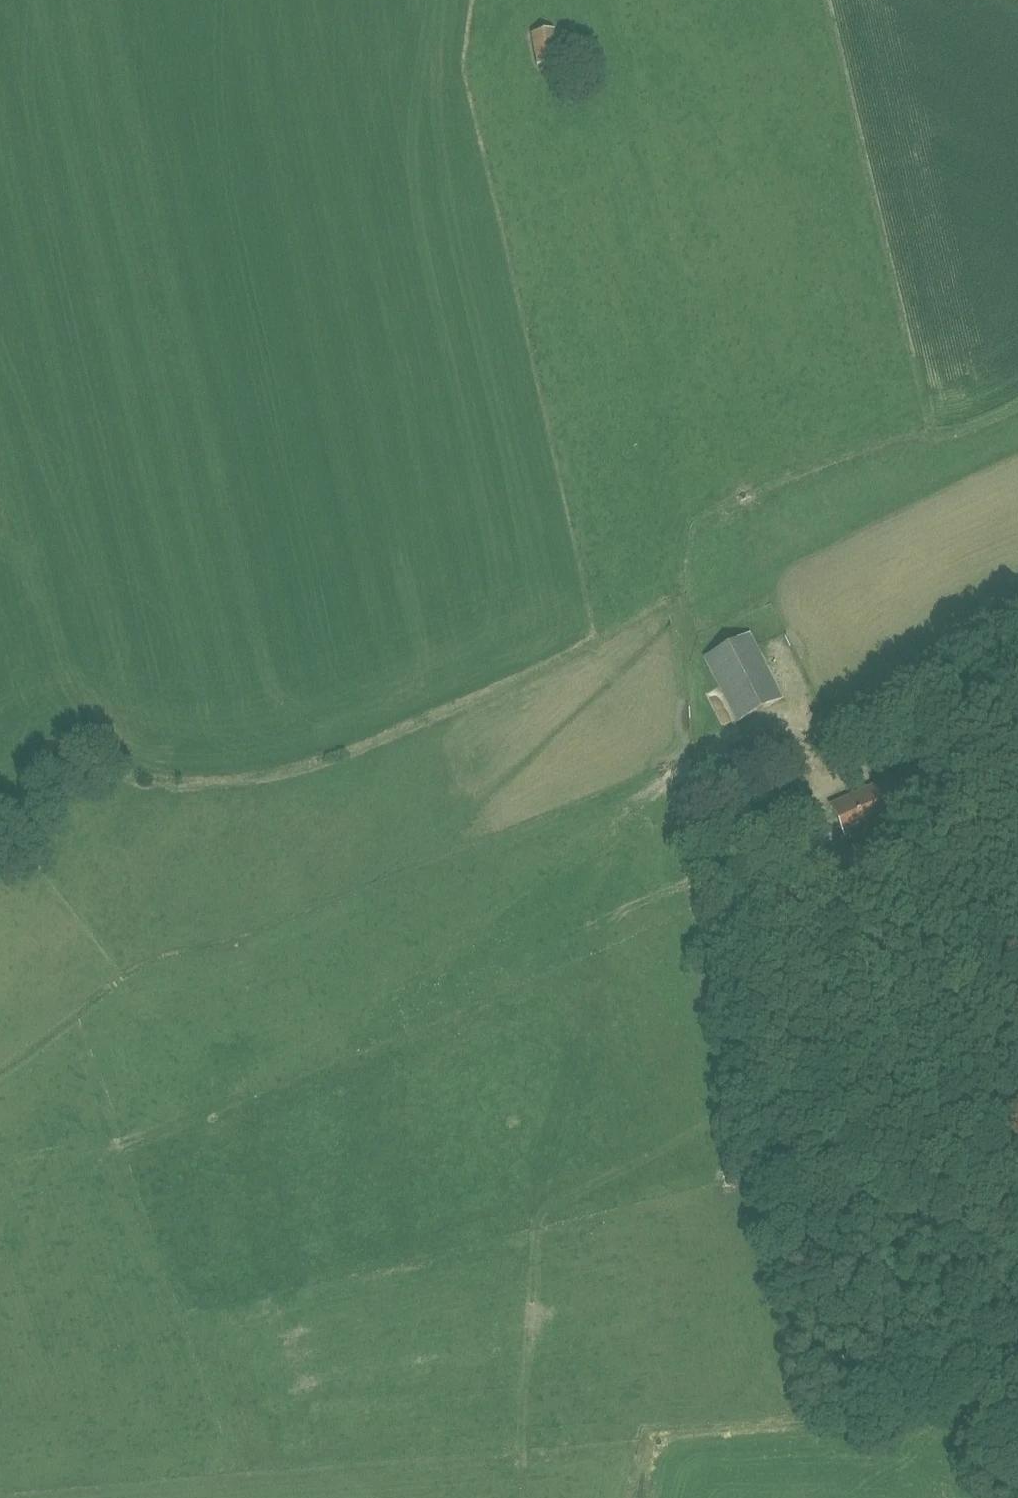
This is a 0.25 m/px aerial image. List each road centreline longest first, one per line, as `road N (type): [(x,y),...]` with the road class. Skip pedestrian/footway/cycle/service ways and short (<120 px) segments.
road 1 (track): [(1017,687),(846,780)]

